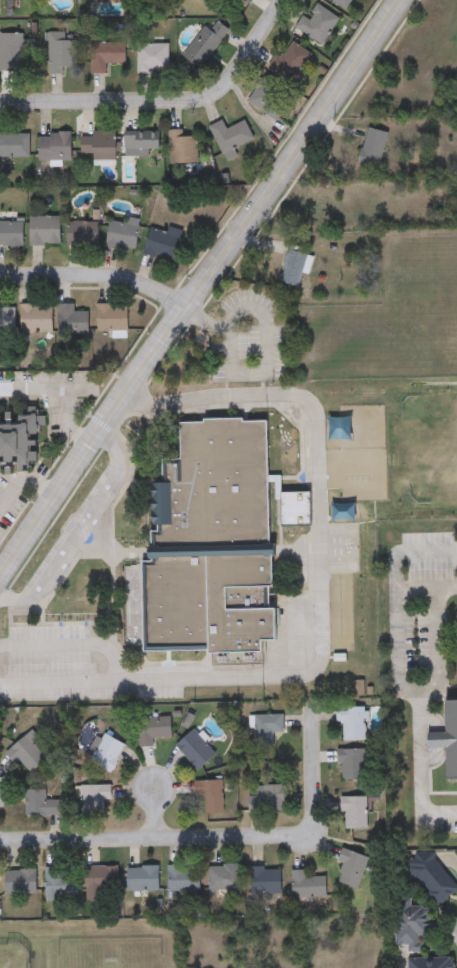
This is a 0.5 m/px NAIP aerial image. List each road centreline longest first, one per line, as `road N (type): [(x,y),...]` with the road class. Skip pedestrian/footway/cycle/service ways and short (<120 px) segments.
road 1 (tertiary): [(399,0),(0,583)]
road 2 (residential): [(278,0),(211,100),(0,108)]
road 3 (residential): [(309,839),(0,840)]
road 4 (residential): [(0,279),(131,283),(182,314)]
road 5 (residential): [(309,709),(309,839)]

